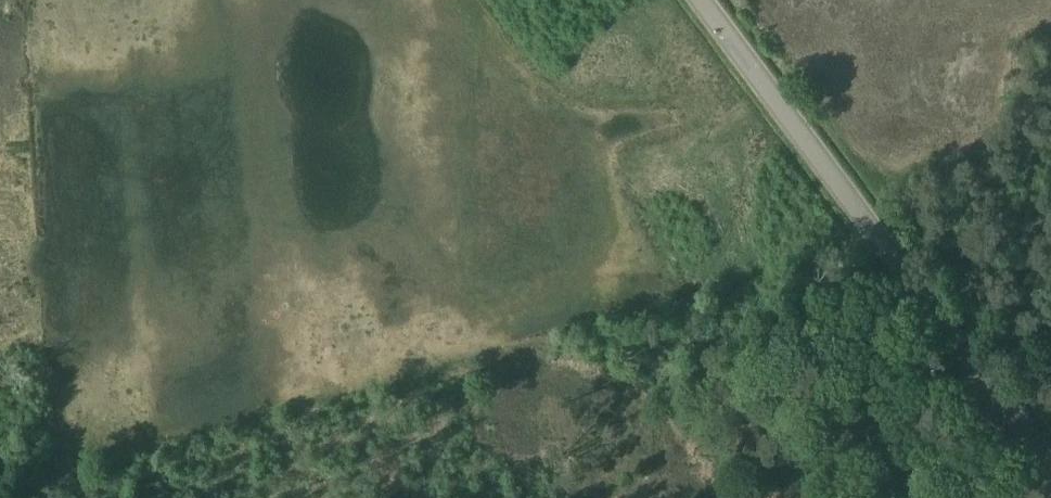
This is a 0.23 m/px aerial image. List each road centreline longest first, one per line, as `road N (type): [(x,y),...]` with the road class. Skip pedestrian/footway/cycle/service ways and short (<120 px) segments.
road 1 (unclassified): [(1050,466),(704,0)]

